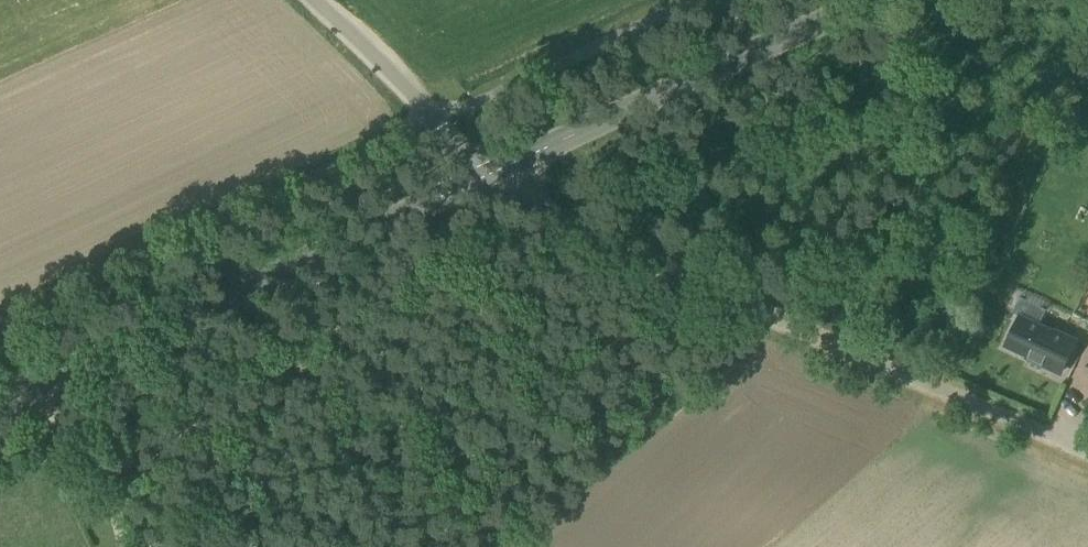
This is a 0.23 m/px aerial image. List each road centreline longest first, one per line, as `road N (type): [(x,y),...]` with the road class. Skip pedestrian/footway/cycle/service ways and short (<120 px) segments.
road 1 (unclassified): [(1087,451),(703,290),(486,175)]
road 2 (tertiary): [(0,402),(486,175)]
road 3 (tertiary): [(486,175),(892,0)]
road 4 (unclassified): [(486,175),(310,0)]

